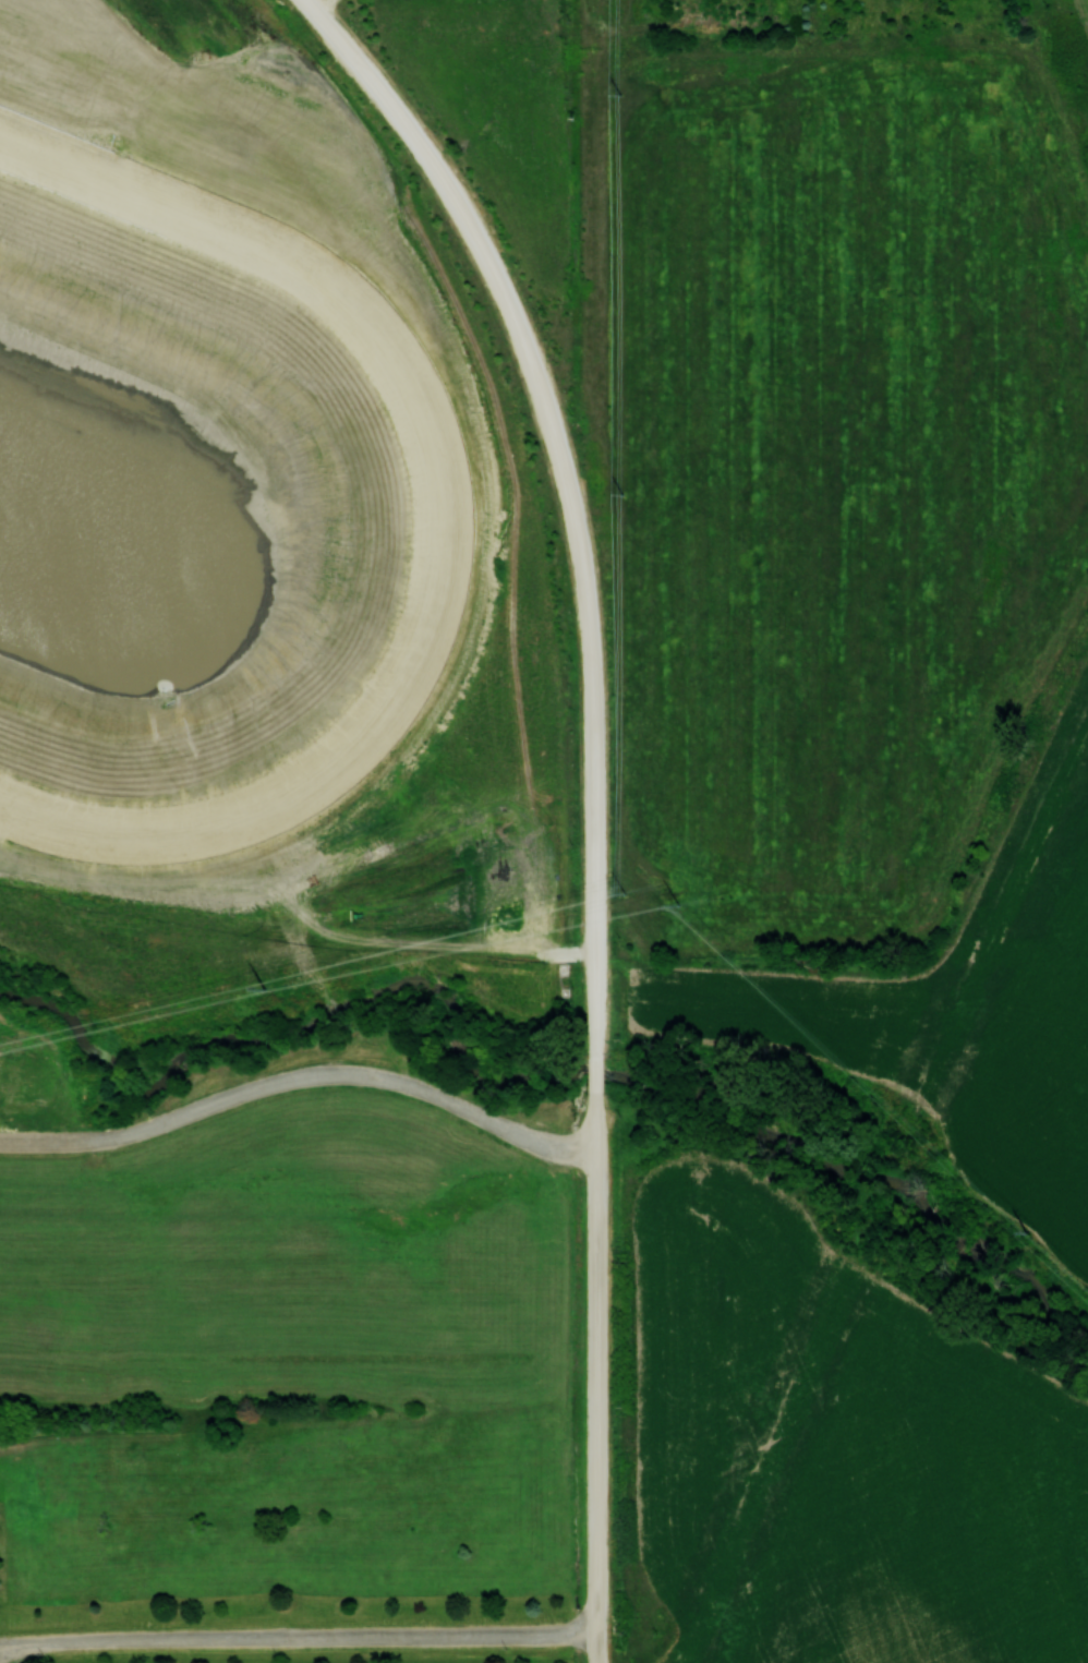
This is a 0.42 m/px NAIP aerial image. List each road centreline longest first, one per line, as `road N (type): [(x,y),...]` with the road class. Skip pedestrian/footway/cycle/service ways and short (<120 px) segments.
road 1 (tertiary): [(303,0),(410,128),(448,186),(520,334),(568,480),(591,630),(594,1056)]
road 2 (tertiary): [(595,1097),(598,1662)]

